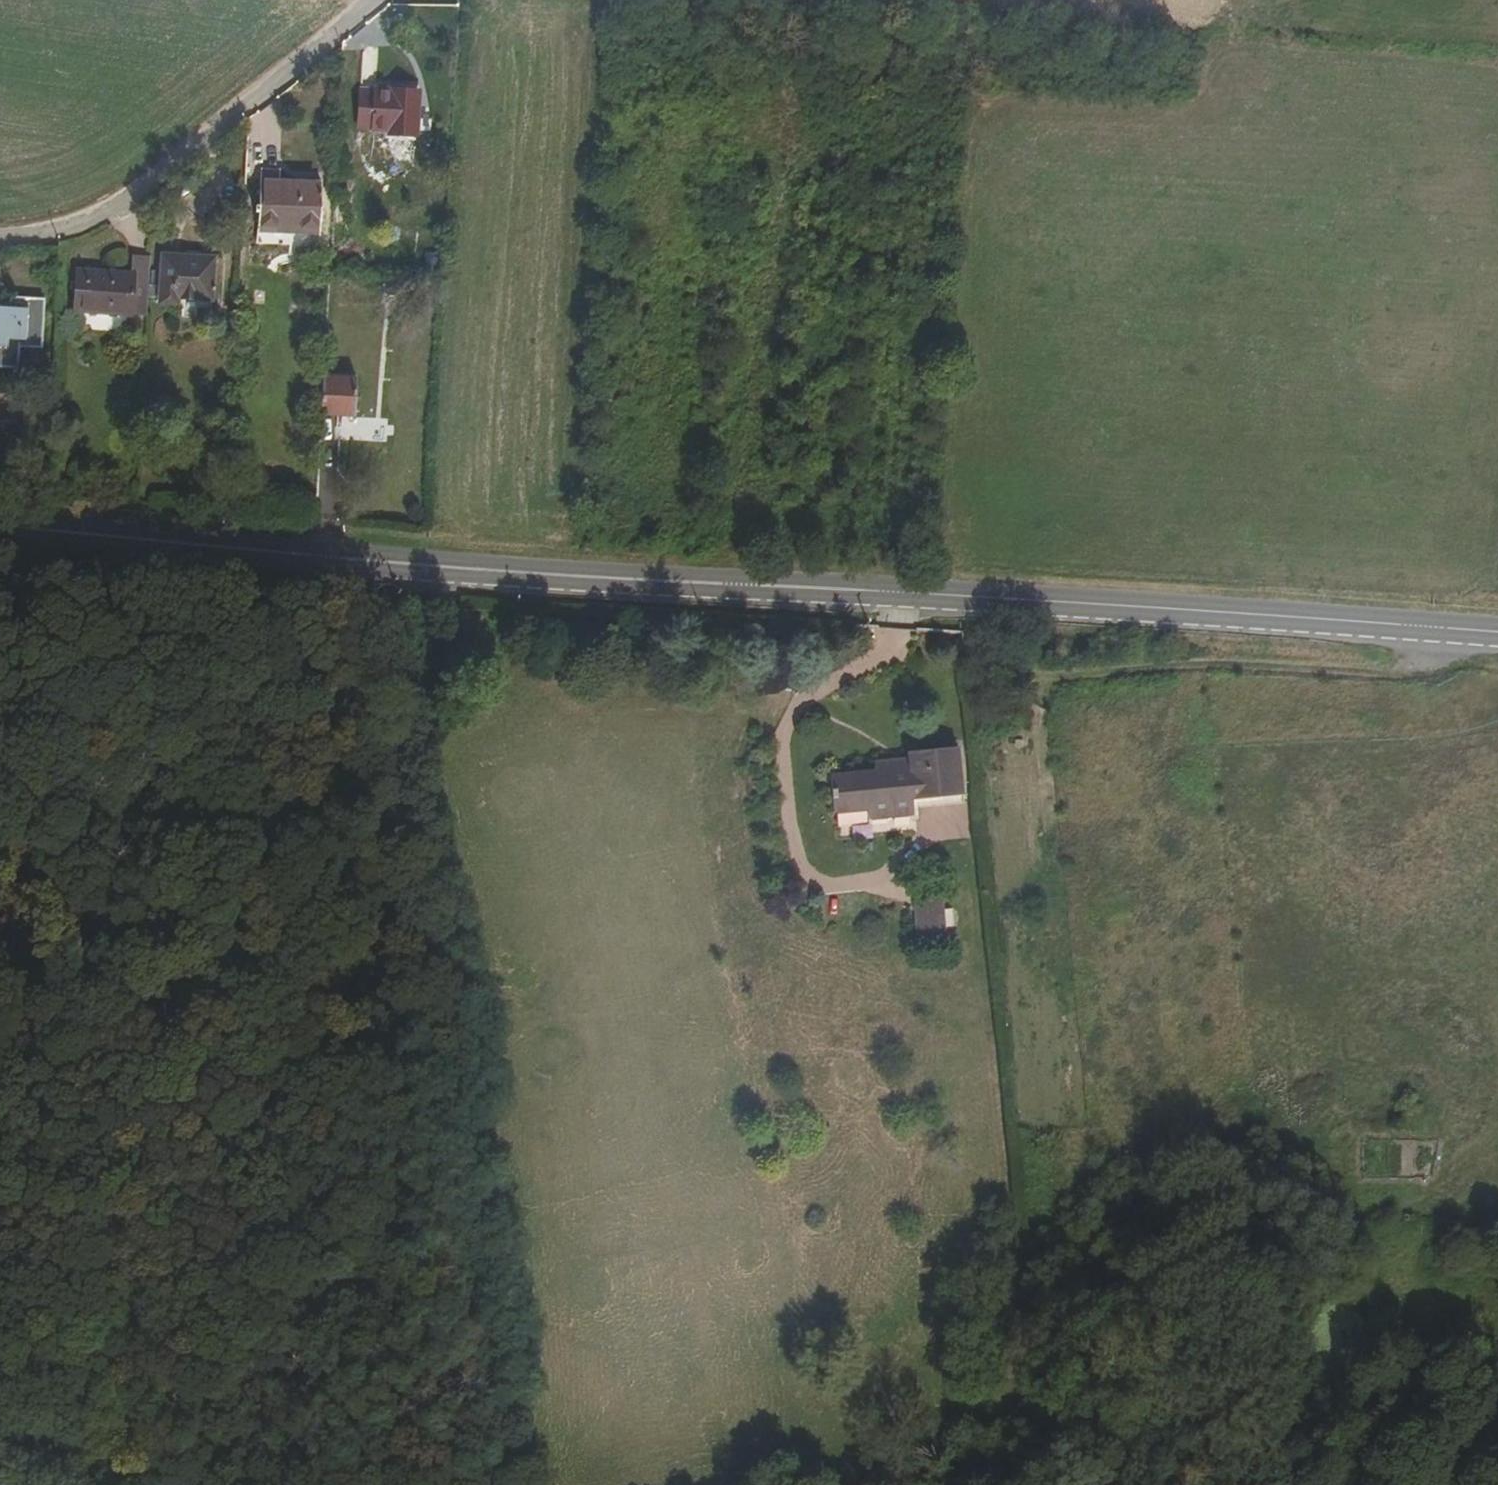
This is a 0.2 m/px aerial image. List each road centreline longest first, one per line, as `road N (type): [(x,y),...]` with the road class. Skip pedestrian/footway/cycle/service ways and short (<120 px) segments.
road 1 (primary): [(0,528),(506,575),(1497,633)]
road 2 (unclassified): [(361,0),(140,192),(85,219),(0,238)]

